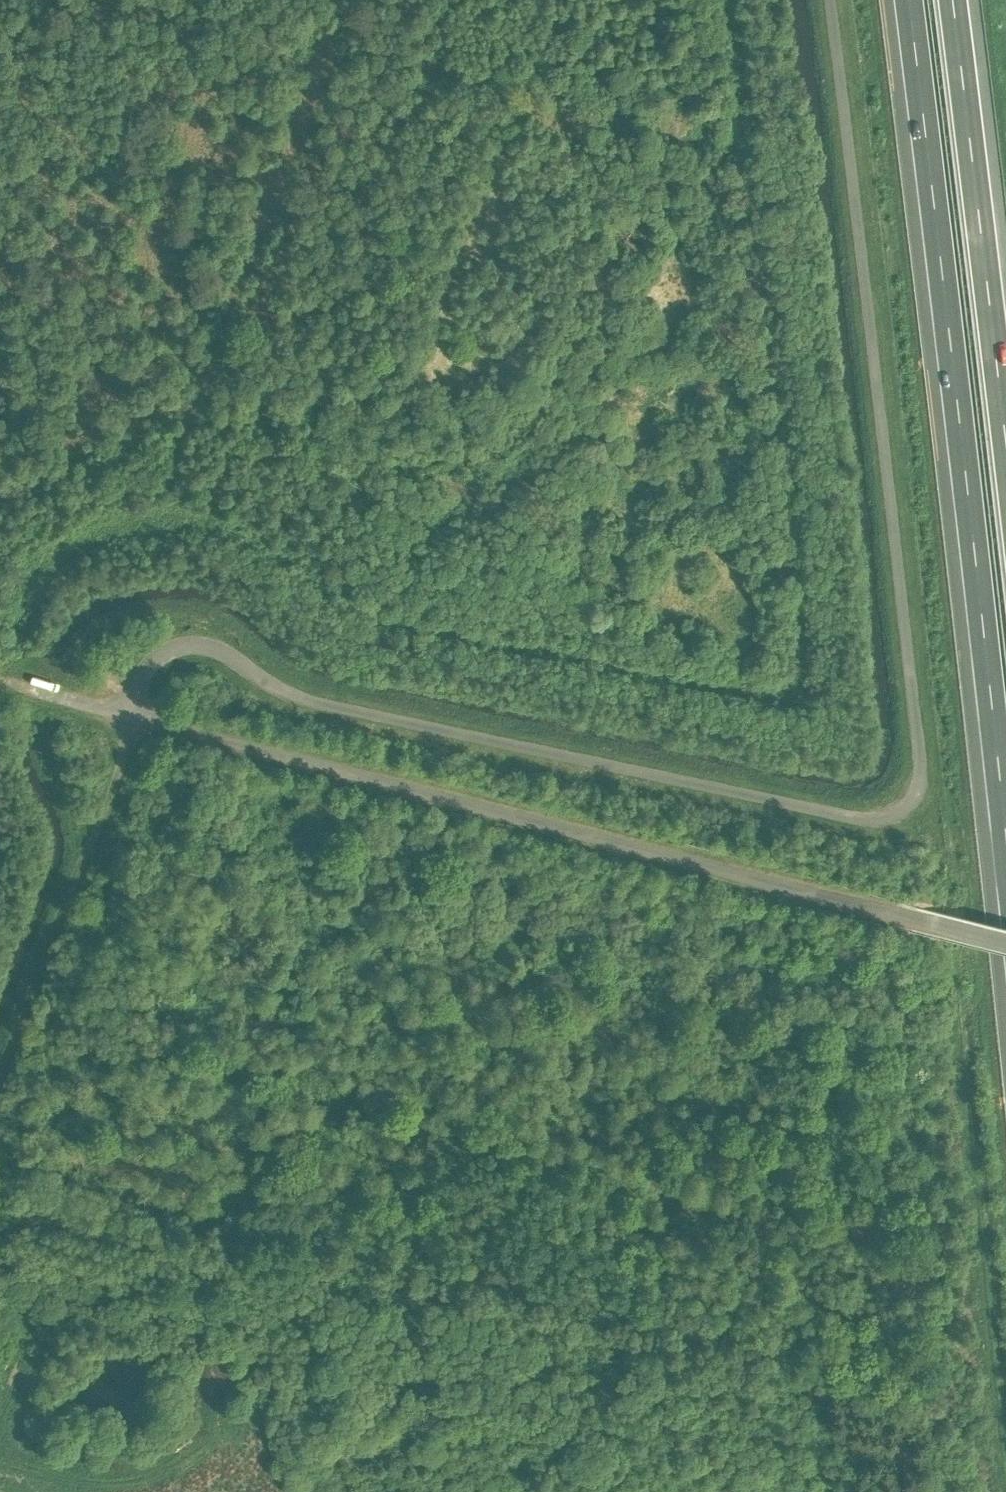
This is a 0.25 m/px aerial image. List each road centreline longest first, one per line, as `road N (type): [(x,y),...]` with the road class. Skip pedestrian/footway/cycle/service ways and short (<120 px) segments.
road 1 (track): [(832,0),(929,765),(925,799),(901,820),(849,817),(345,710),(288,694),(198,645),(182,646),(142,673),(128,716)]
road 2 (track): [(1005,931),(128,716)]
road 3 (motorway): [(908,0),(1005,844)]
road 4 (motorway): [(1005,442),(952,0)]
road 5 (track): [(128,716),(98,837),(0,1100)]
road 6 (track): [(128,716),(0,674)]

